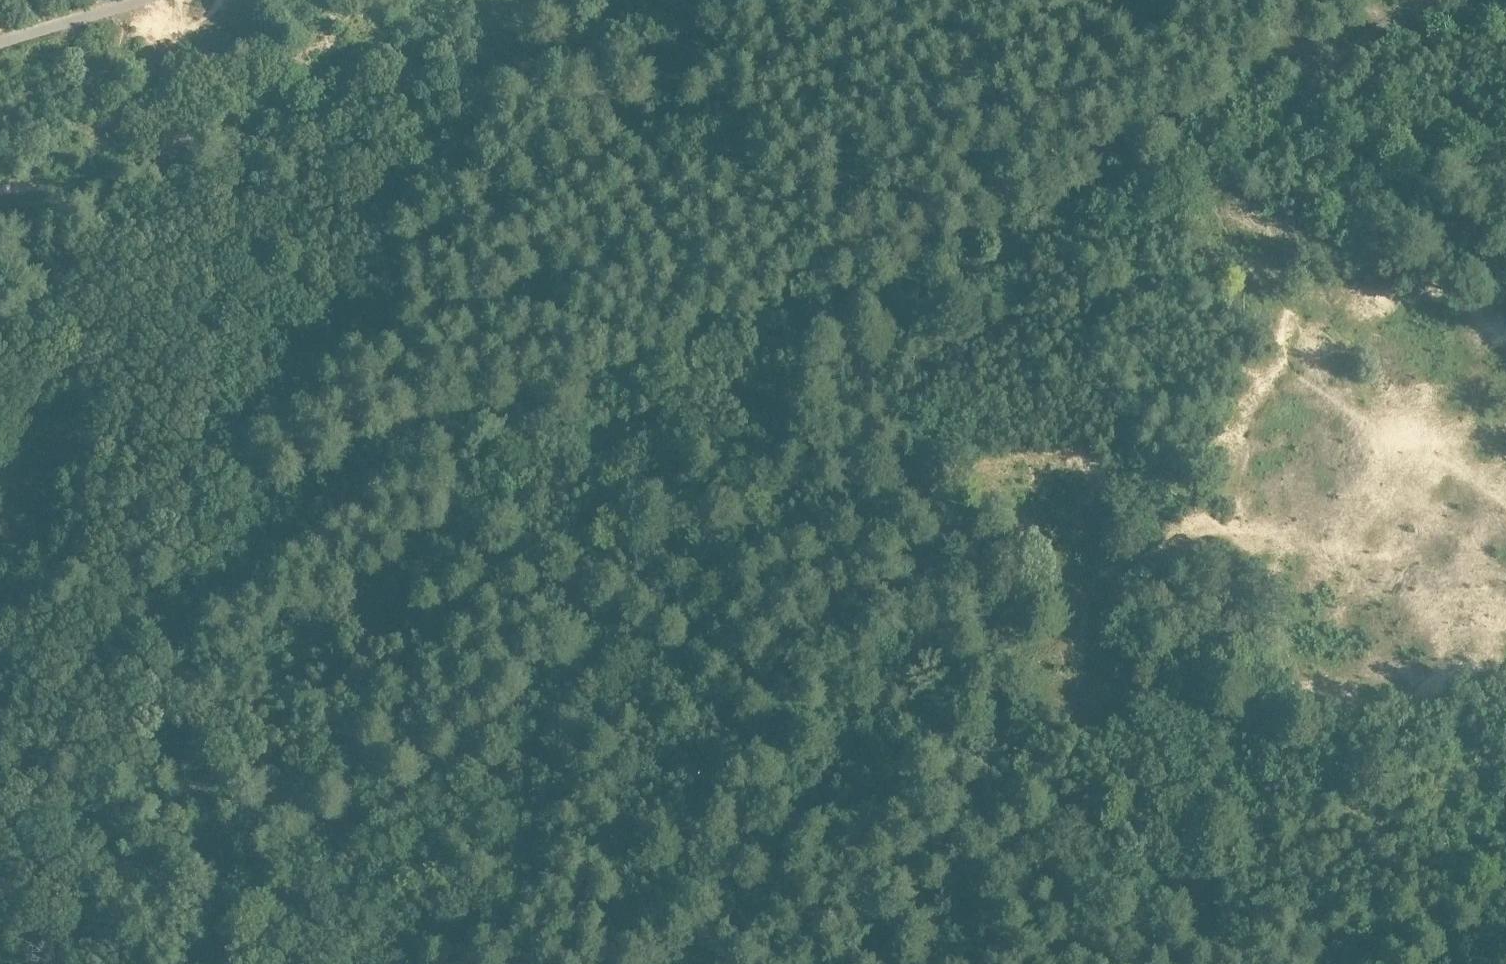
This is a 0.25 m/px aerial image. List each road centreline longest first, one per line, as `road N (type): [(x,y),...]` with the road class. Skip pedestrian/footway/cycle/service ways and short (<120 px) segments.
road 1 (track): [(230,963),(199,865),(202,813),(449,561),(600,432),(799,326),(955,262),(1202,198),(1254,158),(1347,46),(1424,0)]

